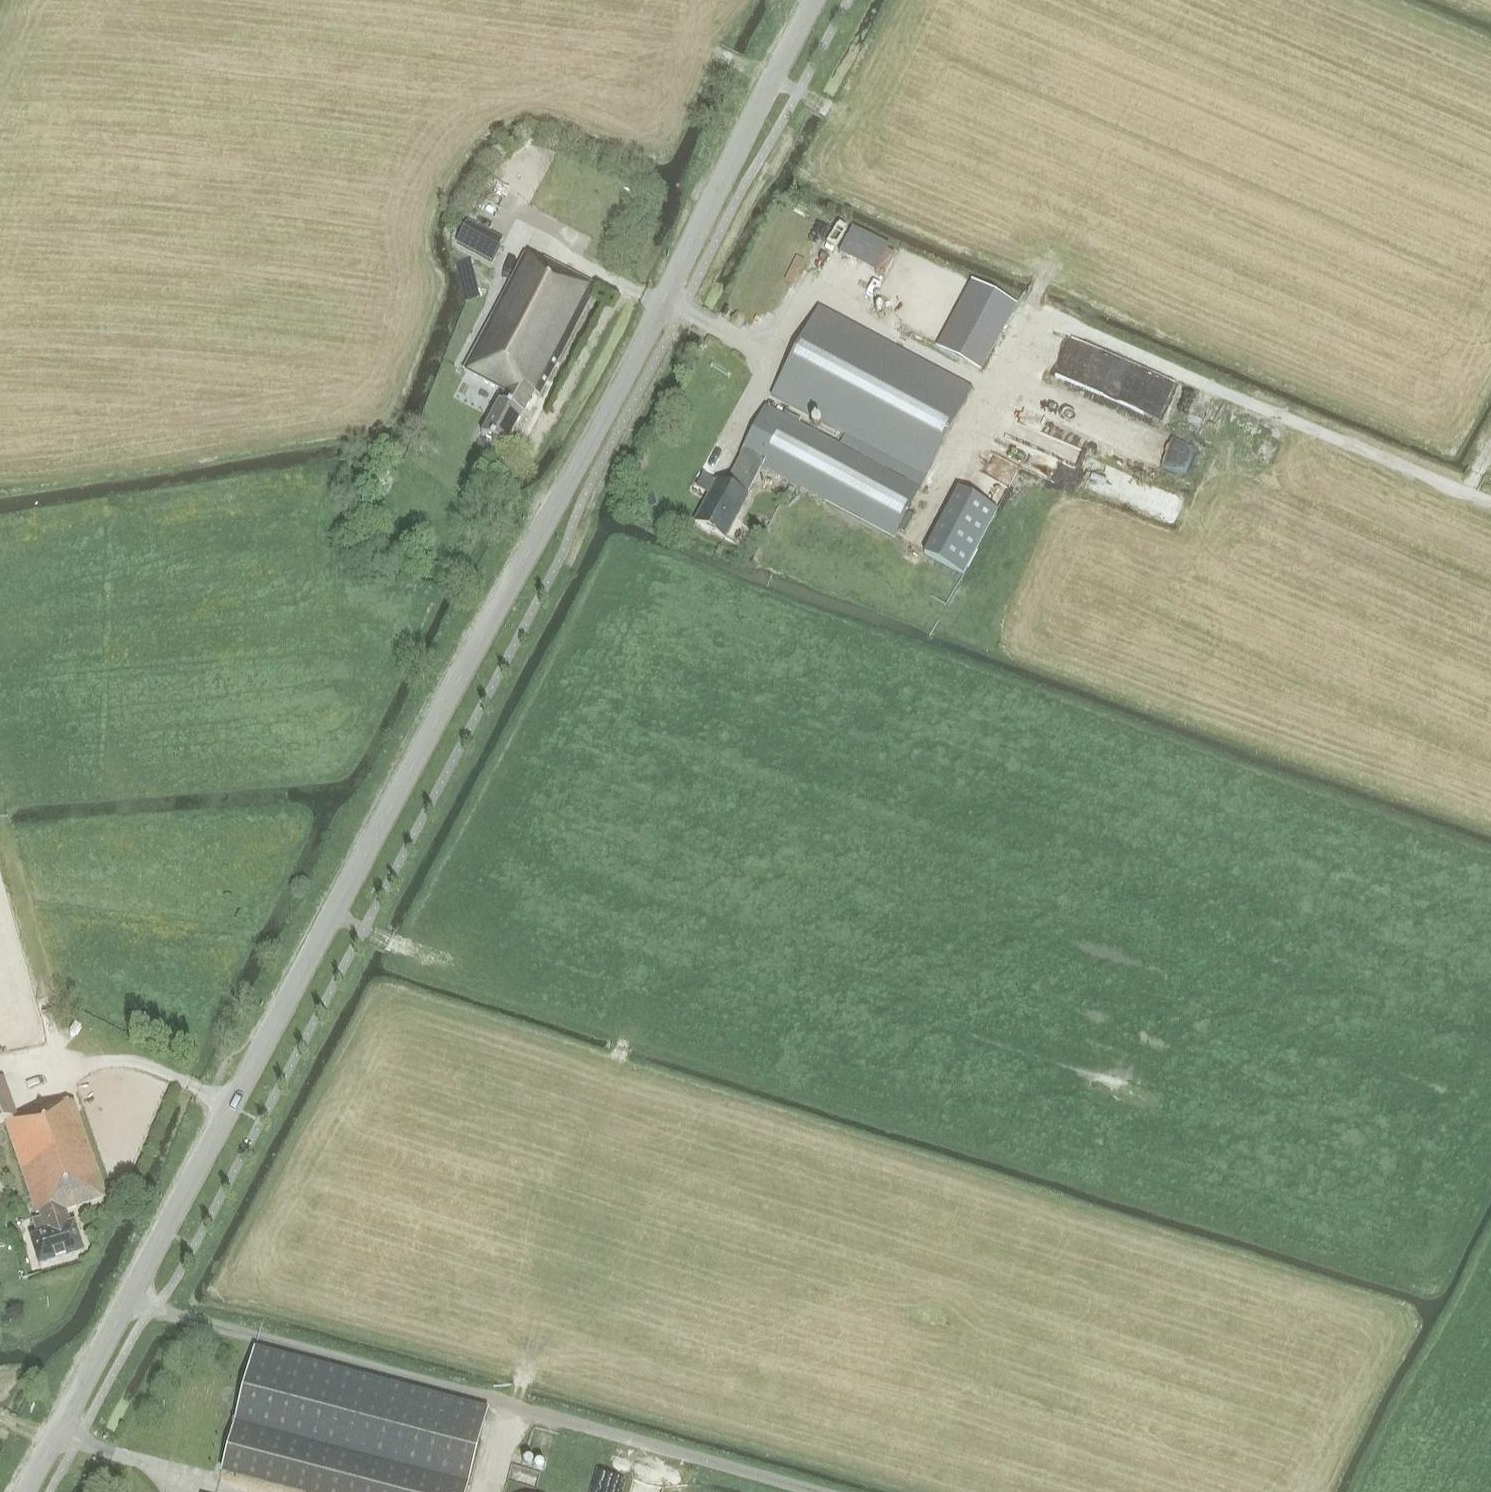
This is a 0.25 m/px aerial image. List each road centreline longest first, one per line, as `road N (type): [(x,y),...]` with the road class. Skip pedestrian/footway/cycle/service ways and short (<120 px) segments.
road 1 (secondary): [(24,1491),(614,397),(815,0)]
road 2 (track): [(823,1491),(129,1297)]
road 3 (track): [(1490,503),(1029,307)]
road 4 (track): [(1029,307),(952,461)]

